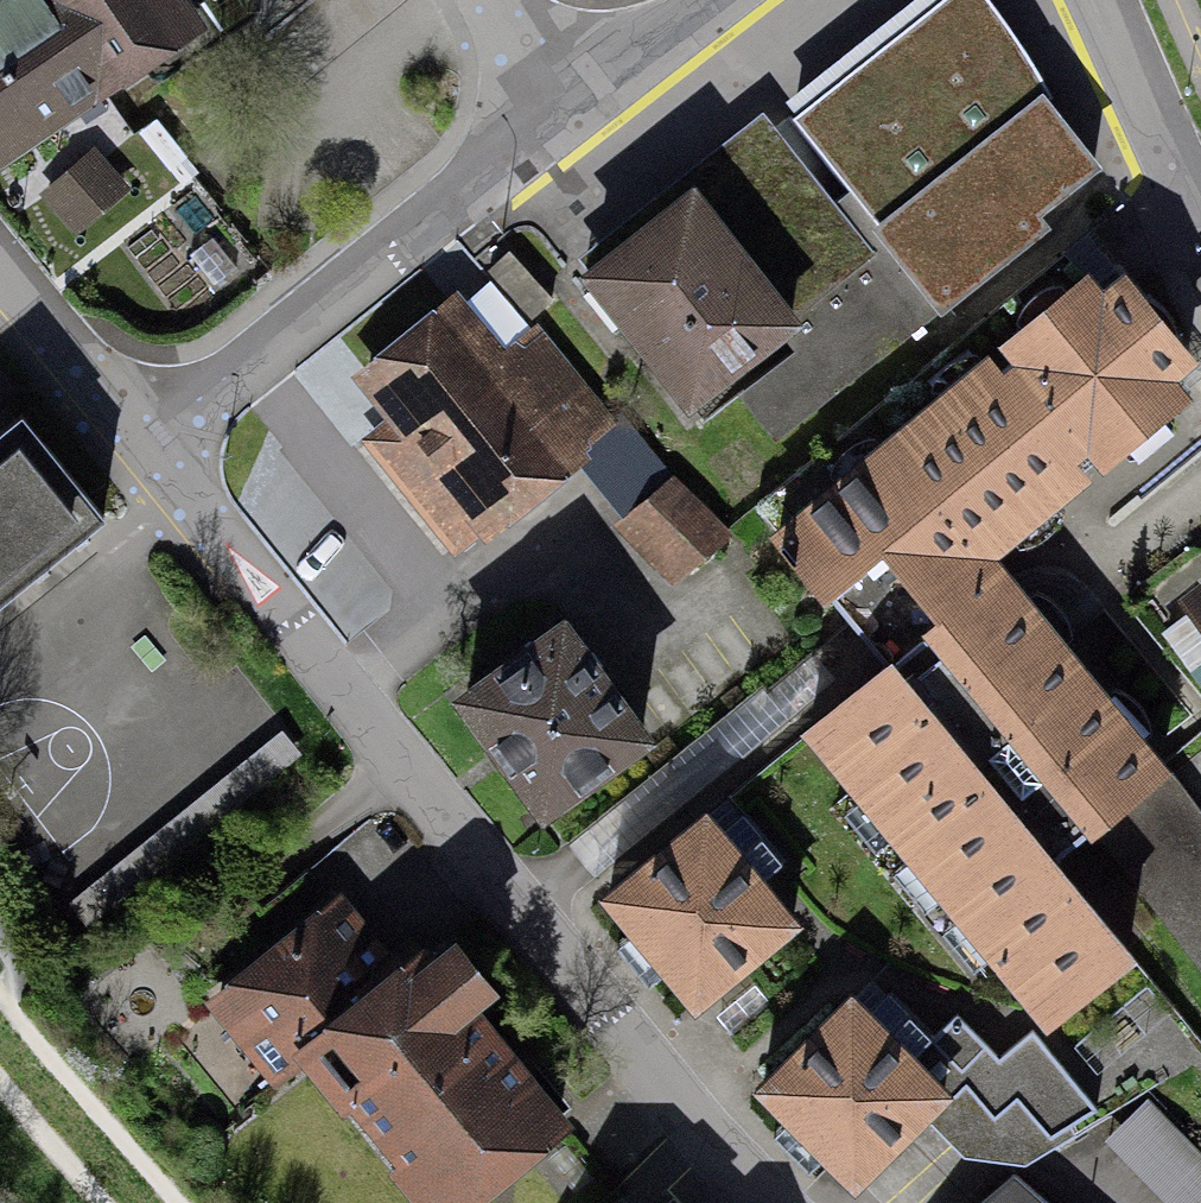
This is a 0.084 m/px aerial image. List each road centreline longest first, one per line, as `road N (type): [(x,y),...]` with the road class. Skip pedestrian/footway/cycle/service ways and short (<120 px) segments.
road 1 (residential): [(156,439),(517,915),(776,1202)]
road 2 (residential): [(561,112),(156,439)]
road 3 (residential): [(0,257),(156,439)]
road 4 (residential): [(1095,0),(1200,204)]
road 5 (residential): [(727,0),(561,112)]
road 6 (track): [(0,1089),(98,1202)]
road 7 (residential): [(494,0),(561,112)]

